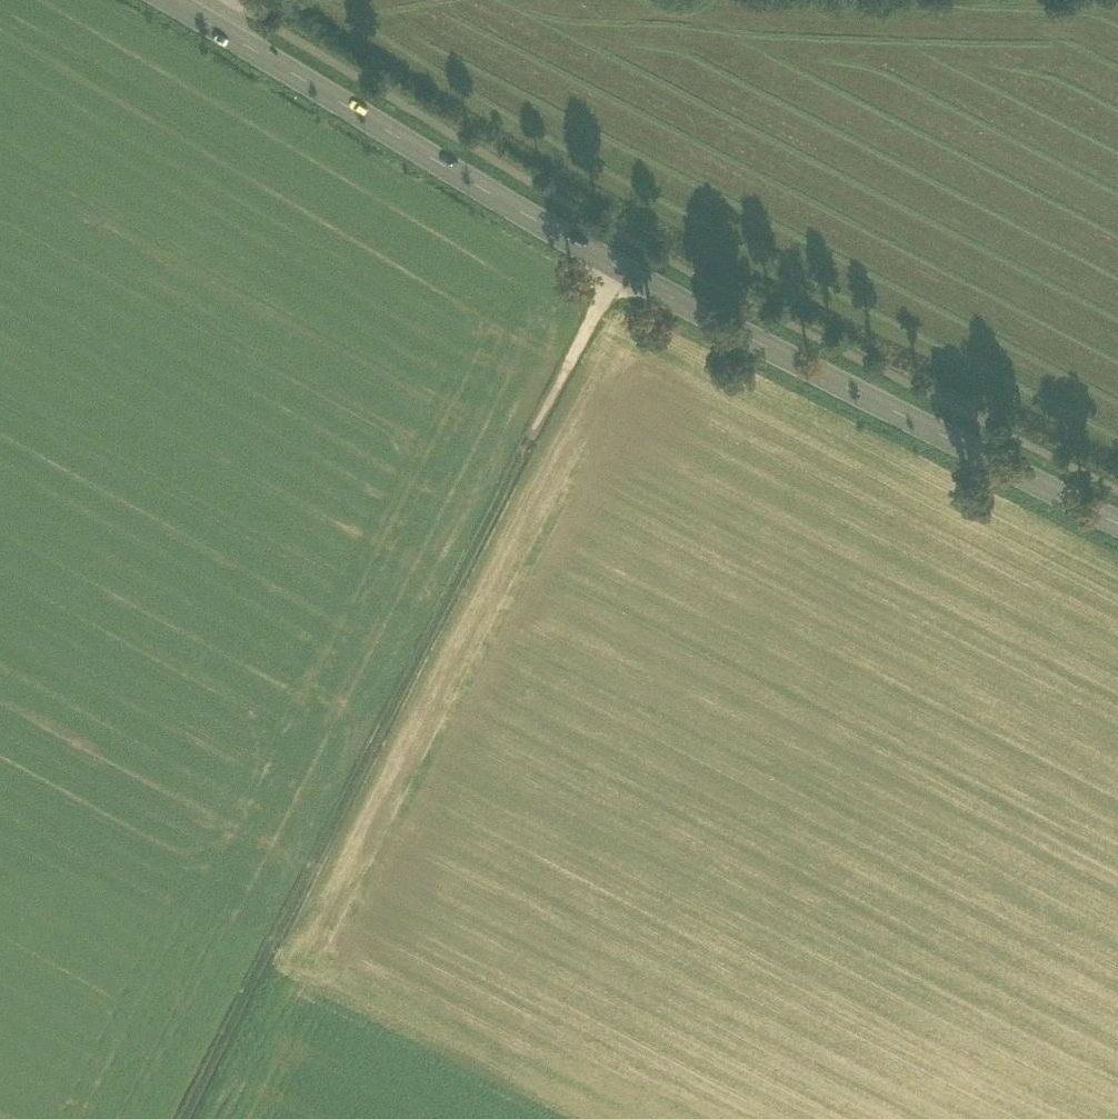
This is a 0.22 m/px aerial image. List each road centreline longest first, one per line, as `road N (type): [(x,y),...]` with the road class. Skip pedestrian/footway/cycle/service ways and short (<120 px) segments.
road 1 (secondary): [(1117,522),(618,268),(169,0)]
road 2 (track): [(187,1118),(618,268)]

